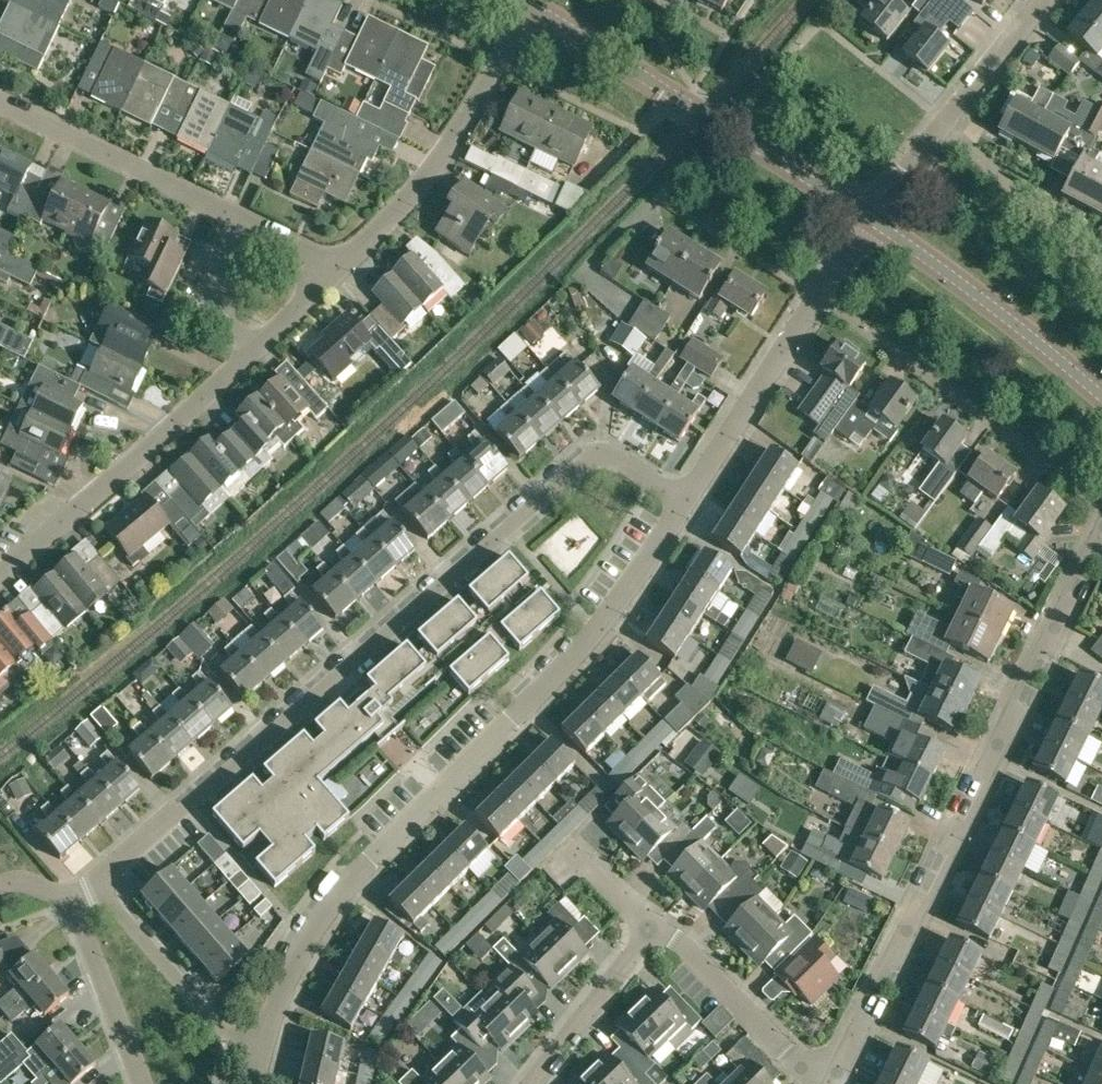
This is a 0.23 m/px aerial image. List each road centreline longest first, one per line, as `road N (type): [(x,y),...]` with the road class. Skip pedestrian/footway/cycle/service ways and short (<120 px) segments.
road 1 (residential): [(95,880),(576,461),(618,458),(685,497)]
road 2 (residential): [(257,1067),(317,924),(597,631),(685,497)]
road 3 (residential): [(828,1083),(1101,532)]
road 4 (residential): [(0,576),(209,398),(336,270)]
road 5 (tertiary): [(873,222),(530,8)]
road 6 (residential): [(336,270),(0,102)]
road 7 (residential): [(1101,509),(820,298)]
road 8 (residential): [(336,270),(388,223),(455,137),(530,8)]
road 9 (tertiary): [(1101,397),(873,222)]
road 10 (residential): [(257,1067),(95,880)]
road 11 (residential): [(685,497),(820,298)]
road 12 (residential): [(827,1083),(661,930)]
road 13 (residential): [(1101,283),(943,125)]
road 14 (residential): [(524,1083),(661,930)]
road 15 (residential): [(137,1083),(66,897)]
road 16 (residential): [(943,125),(1041,0)]
road 17 (residential): [(661,930),(572,840)]

